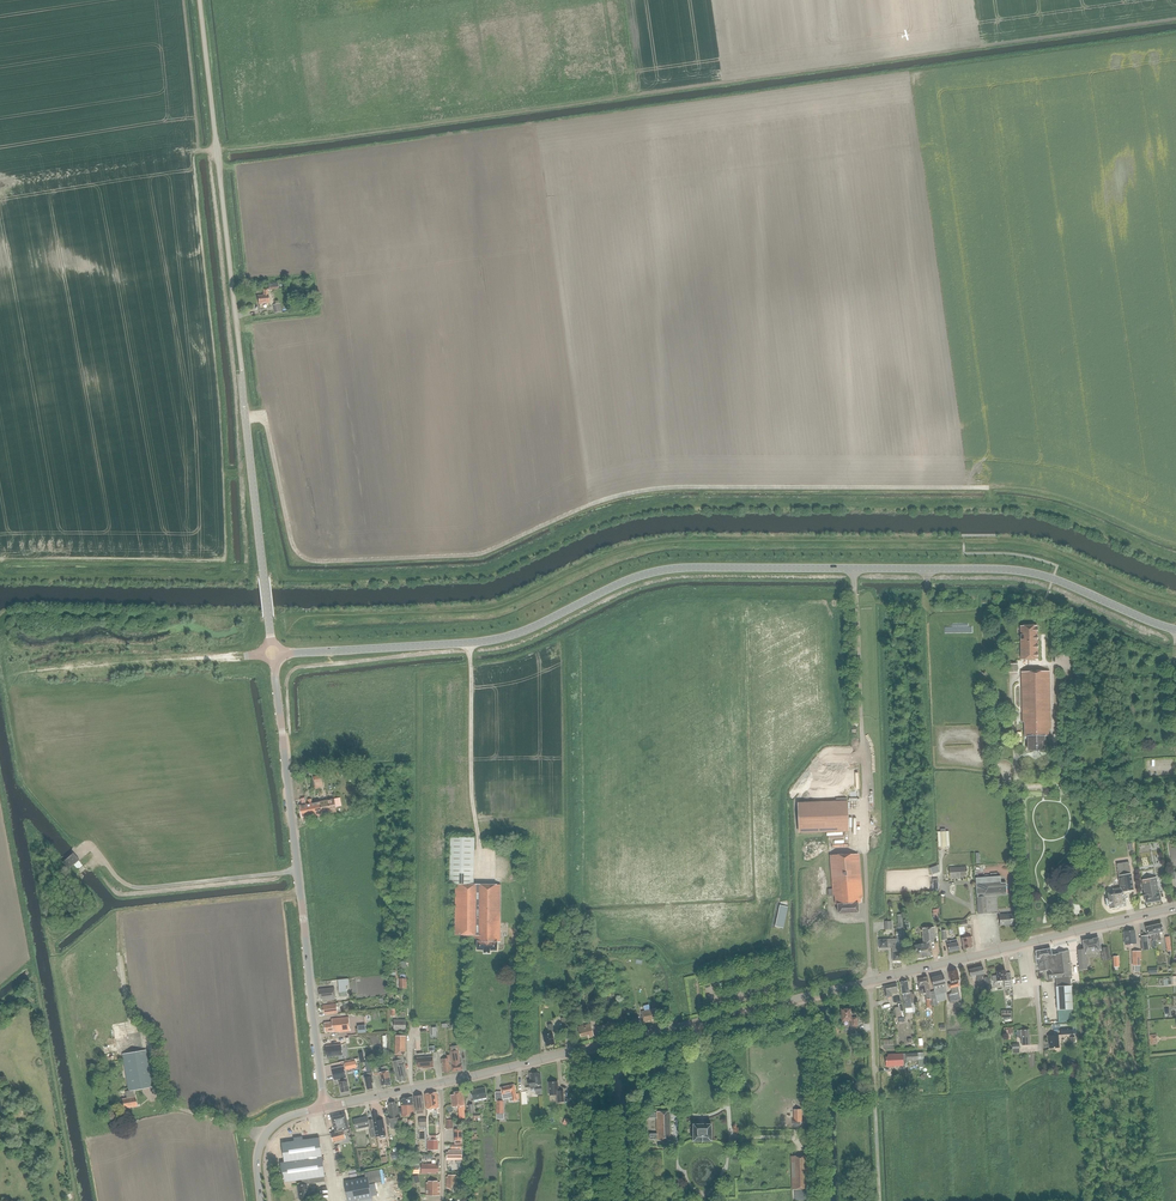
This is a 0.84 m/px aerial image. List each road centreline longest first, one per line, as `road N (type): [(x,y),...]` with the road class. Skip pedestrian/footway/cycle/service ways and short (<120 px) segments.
road 1 (unclassified): [(273,655),(493,641),(639,577),(691,569),(1030,572),(1175,630)]
road 2 (unclassified): [(273,655),(199,0)]
road 3 (unclassified): [(323,1107),(273,655)]
road 4 (secondary): [(439,1082),(870,981)]
road 5 (track): [(37,671),(239,658)]
road 6 (secondary): [(870,981),(1029,943)]
road 7 (secondary): [(1029,943),(1175,907)]
road 8 (secondary): [(261,1200),(263,1137),(288,1117),(323,1107)]
road 9 (unclassified): [(875,1102),(870,981)]

